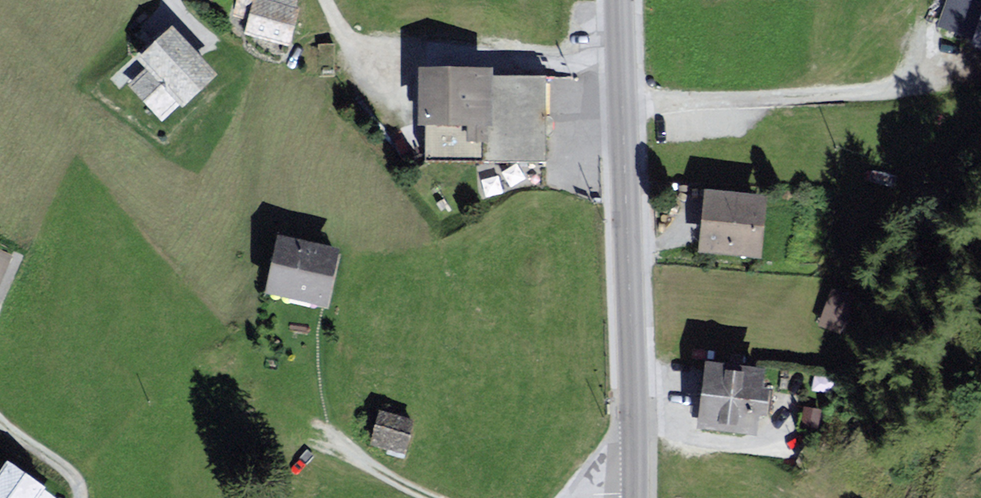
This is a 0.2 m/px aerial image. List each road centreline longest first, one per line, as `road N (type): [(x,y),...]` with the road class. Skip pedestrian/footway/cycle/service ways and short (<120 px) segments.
road 1 (secondary): [(619,0),(634,494)]

